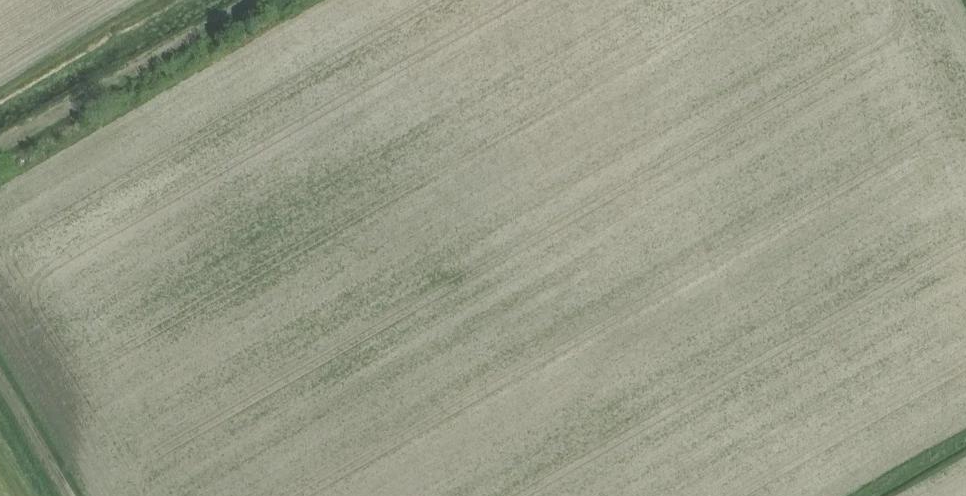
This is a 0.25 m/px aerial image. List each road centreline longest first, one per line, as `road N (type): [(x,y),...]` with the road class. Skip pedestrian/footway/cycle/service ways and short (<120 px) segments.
road 1 (track): [(75,495),(0,372)]

